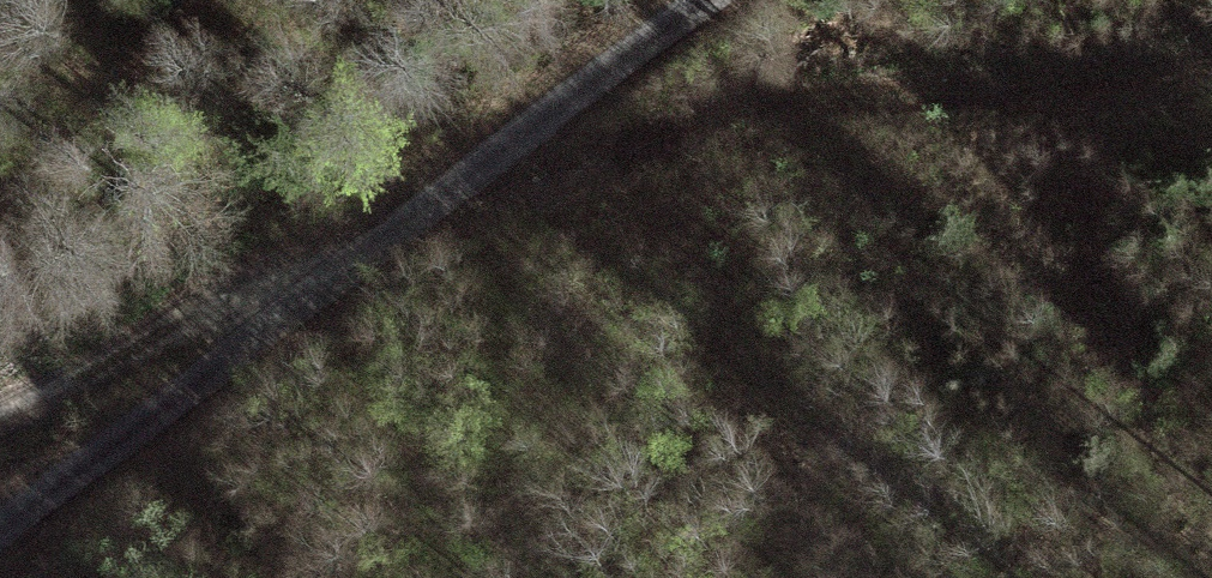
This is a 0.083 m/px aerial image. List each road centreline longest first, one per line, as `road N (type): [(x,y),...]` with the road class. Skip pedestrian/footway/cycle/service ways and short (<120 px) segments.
road 1 (unclassified): [(742,0),(0,531)]
road 2 (track): [(465,204),(730,139),(1211,71)]
road 3 (track): [(0,410),(370,273)]

